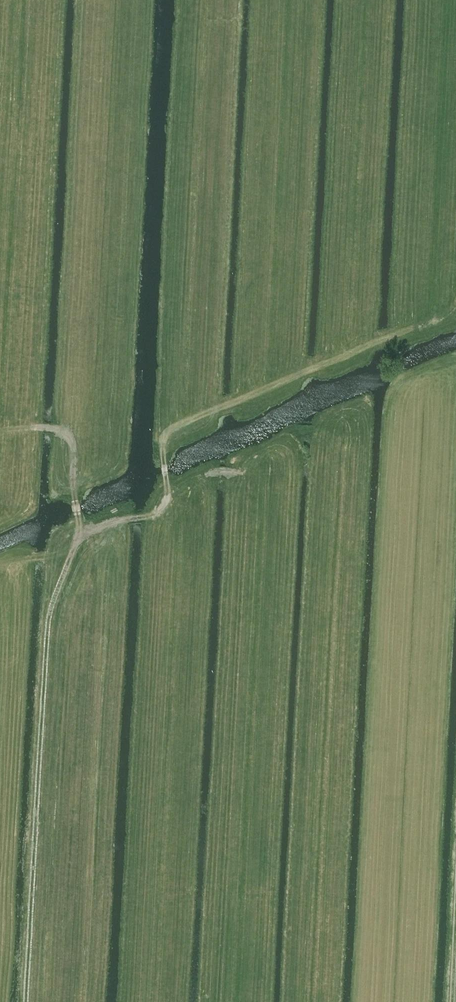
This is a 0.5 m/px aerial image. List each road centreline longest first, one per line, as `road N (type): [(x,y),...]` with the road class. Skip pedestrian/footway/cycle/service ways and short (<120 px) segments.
road 1 (track): [(28,1001),(49,625),(82,534),(70,439),(52,428),(0,429)]
road 2 (track): [(82,534),(158,510),(167,496),(161,445),(187,420),(434,321)]

